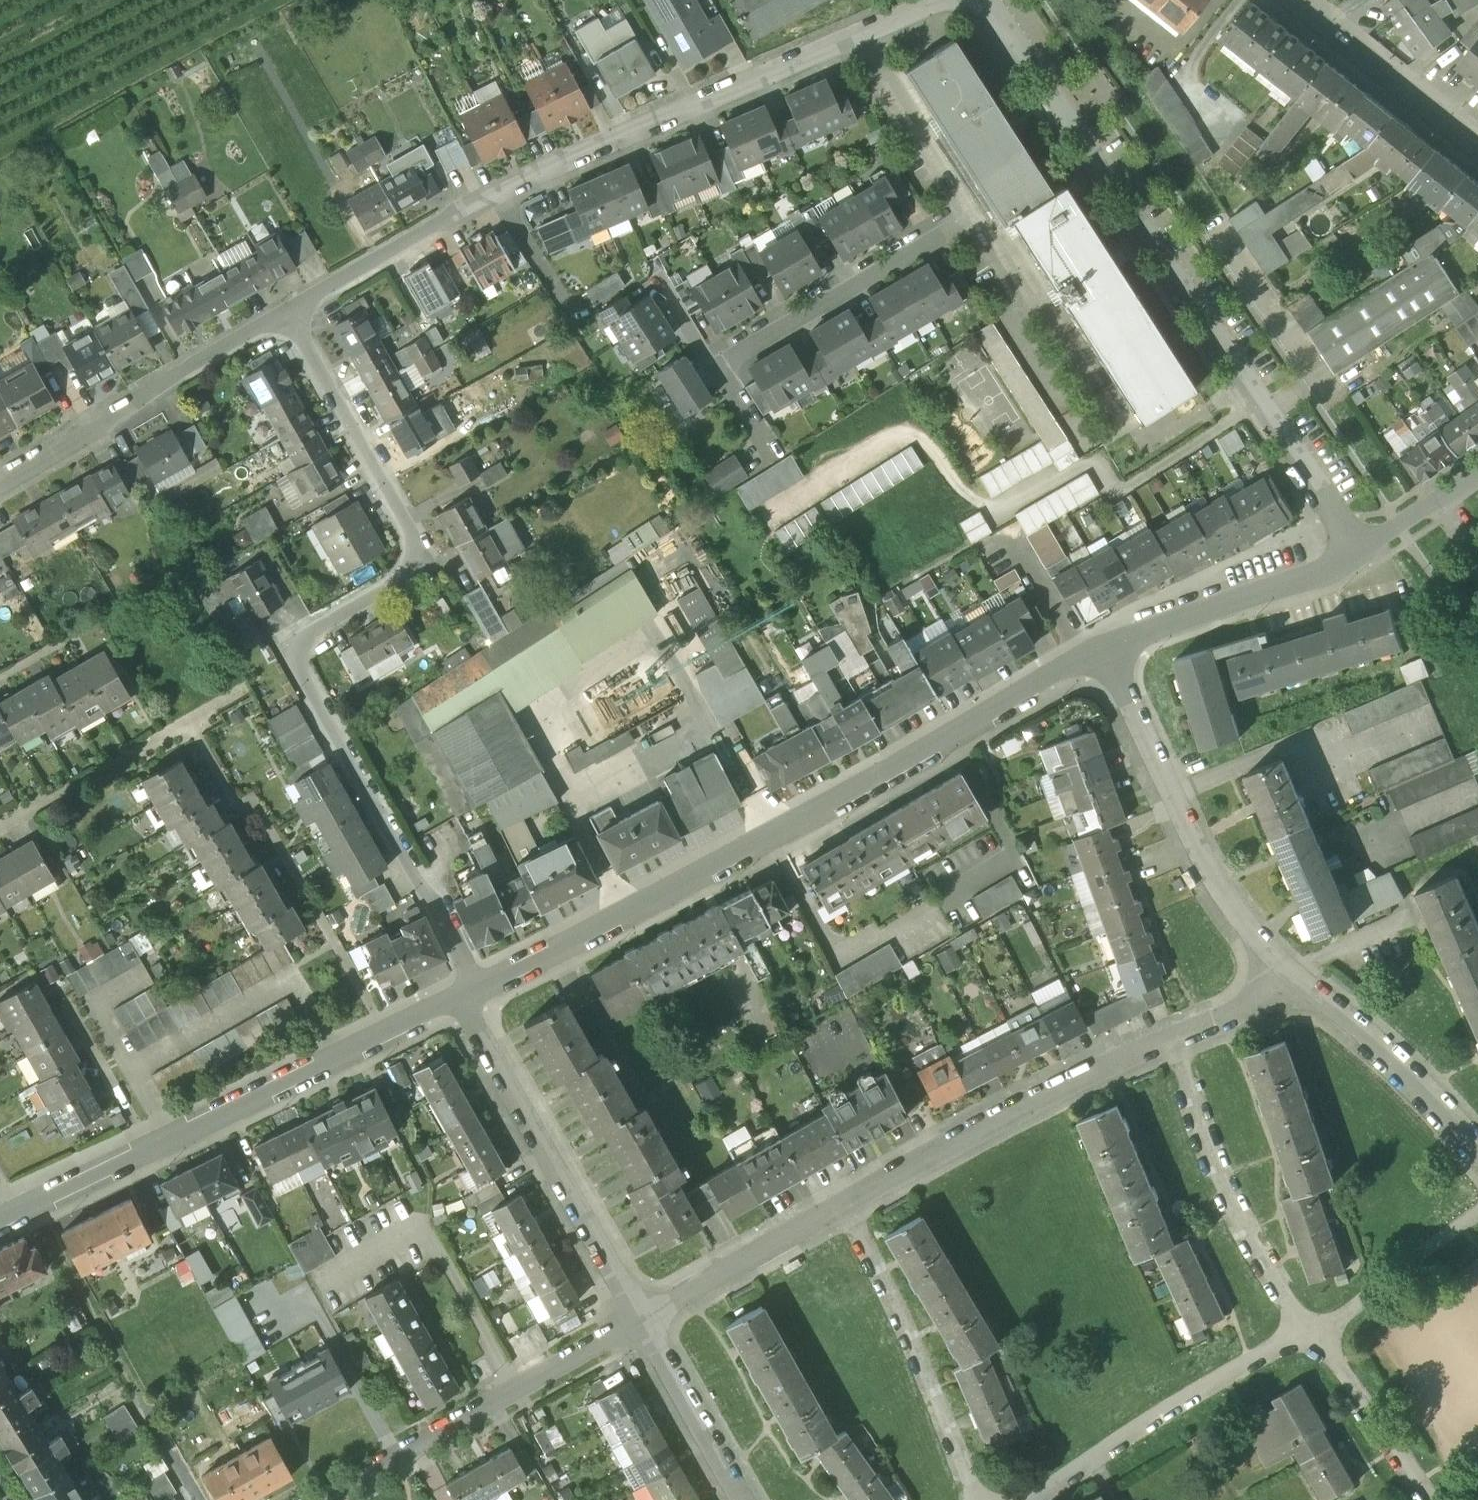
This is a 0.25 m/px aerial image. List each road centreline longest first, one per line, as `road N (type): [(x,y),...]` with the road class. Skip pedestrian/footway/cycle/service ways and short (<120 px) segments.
road 1 (residential): [(481,987),(292,647),(427,561),(288,312)]
road 2 (residential): [(481,987),(1087,659)]
road 3 (residential): [(1354,550),(981,0)]
road 4 (residential): [(859,39),(555,168),(288,312)]
road 5 (residential): [(0,1219),(458,1001)]
road 6 (residential): [(859,39),(966,213),(711,361)]
road 7 (residential): [(1291,977),(1240,921),(1087,659)]
road 8 (residential): [(458,1001),(639,1319)]
road 9 (residential): [(847,1203),(1052,1094),(1174,1041)]
road 10 (residential): [(341,1499),(639,1319)]
road 11 (residential): [(1319,1335),(1265,1351),(1025,1499)]
road 12 (residential): [(288,312),(0,480)]
road 13 (residential): [(1319,1335),(1238,1215),(1174,1041)]
road 14 (residential): [(975,1499),(937,1387),(847,1203)]
road 15 (residential): [(1087,659),(1354,550)]
road 16 (residential): [(1477,1156),(1386,1052),(1291,977)]
road 17 (tertiary): [(1477,153),(1288,0)]
road 18 (residential): [(639,1319),(847,1203)]
road 19 (residential): [(639,1319),(744,1499)]
road 20 (residential): [(1477,1214),(1319,1335)]
road 21 (residential): [(1428,1499),(1319,1335)]
road 22 (residential): [(1174,1041),(1291,977)]

